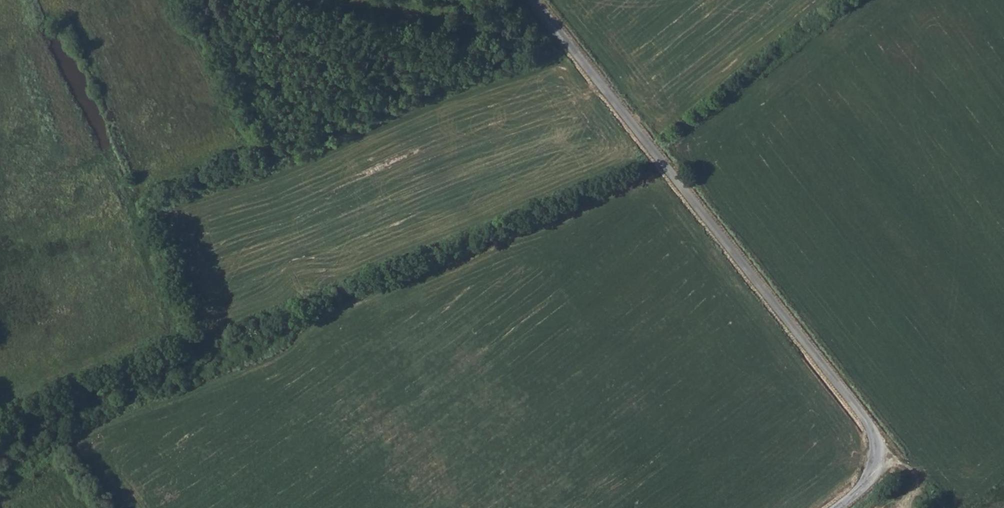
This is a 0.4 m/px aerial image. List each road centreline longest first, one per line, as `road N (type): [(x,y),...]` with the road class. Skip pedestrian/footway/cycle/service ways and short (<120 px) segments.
road 1 (unclassified): [(535,0),(864,417),(874,445),(872,470),(836,507)]

